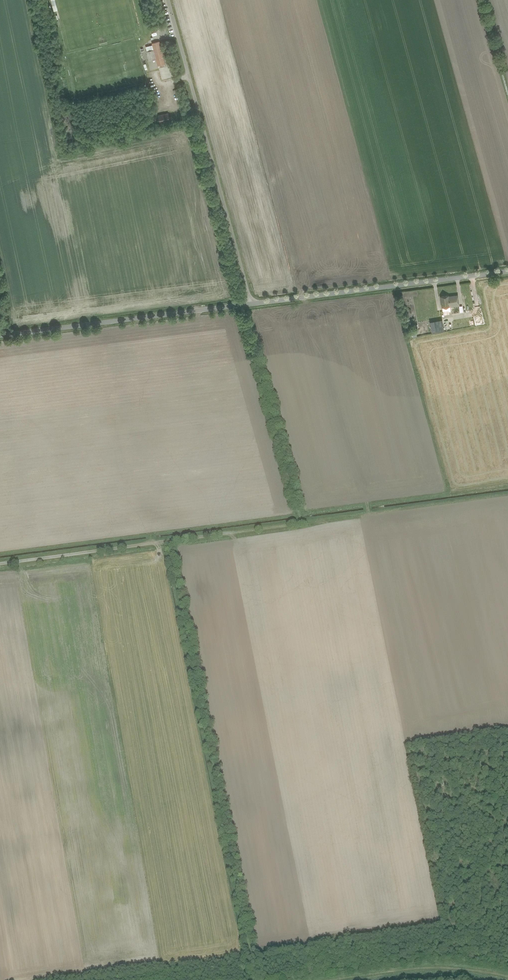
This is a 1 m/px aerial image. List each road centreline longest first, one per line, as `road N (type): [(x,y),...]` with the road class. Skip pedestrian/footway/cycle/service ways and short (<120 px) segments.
road 1 (track): [(168,540),(300,520),(194,140),(205,134)]
road 2 (track): [(168,540),(253,979)]
road 3 (unclassified): [(168,0),(250,302)]
road 4 (tertiary): [(250,302),(507,270)]
road 5 (tertiary): [(0,335),(250,302)]
road 6 (track): [(0,562),(168,540)]

